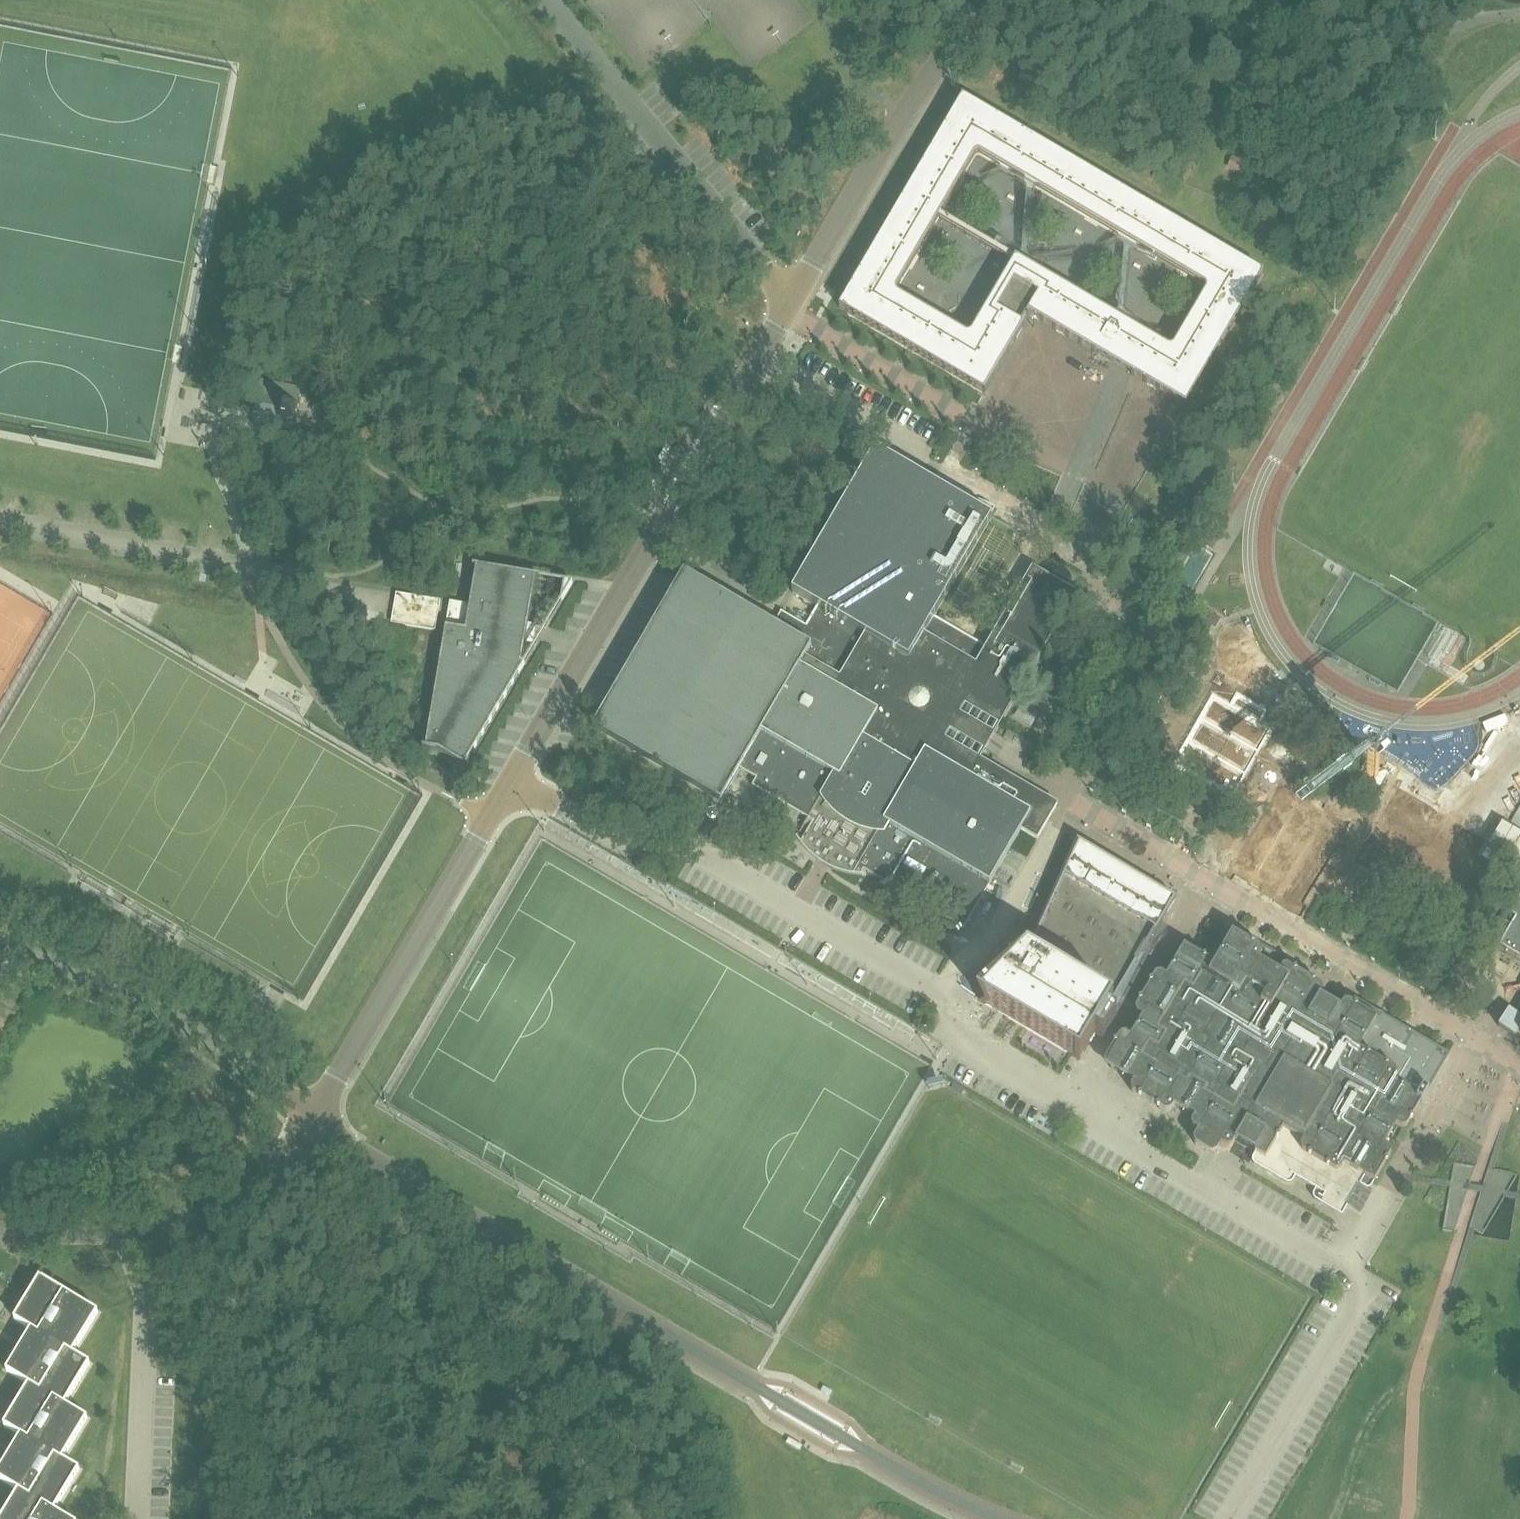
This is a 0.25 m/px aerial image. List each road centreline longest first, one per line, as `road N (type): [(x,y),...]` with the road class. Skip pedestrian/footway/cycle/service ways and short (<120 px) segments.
road 1 (unclassified): [(1001,1518),(922,1484),(750,1385),(314,1115)]
road 2 (residential): [(1231,1518),(1366,1283),(959,1037),(946,991)]
road 3 (unclassified): [(511,773),(789,300)]
road 4 (unclassified): [(946,991),(686,843),(625,843),(511,773)]
road 5 (unclassified): [(314,1115),(511,773)]
road 6 (unclassified): [(789,300),(547,0)]
road 7 (unclassified): [(789,300),(905,107),(989,0)]
road 8 (unclassified): [(314,1115),(169,1019),(0,946)]
road 9 (residential): [(125,1230),(148,1303),(138,1518)]
road 10 (residential): [(125,1230),(195,1217),(258,1176),(314,1115)]
road 11 (residential): [(0,1234),(125,1230)]

